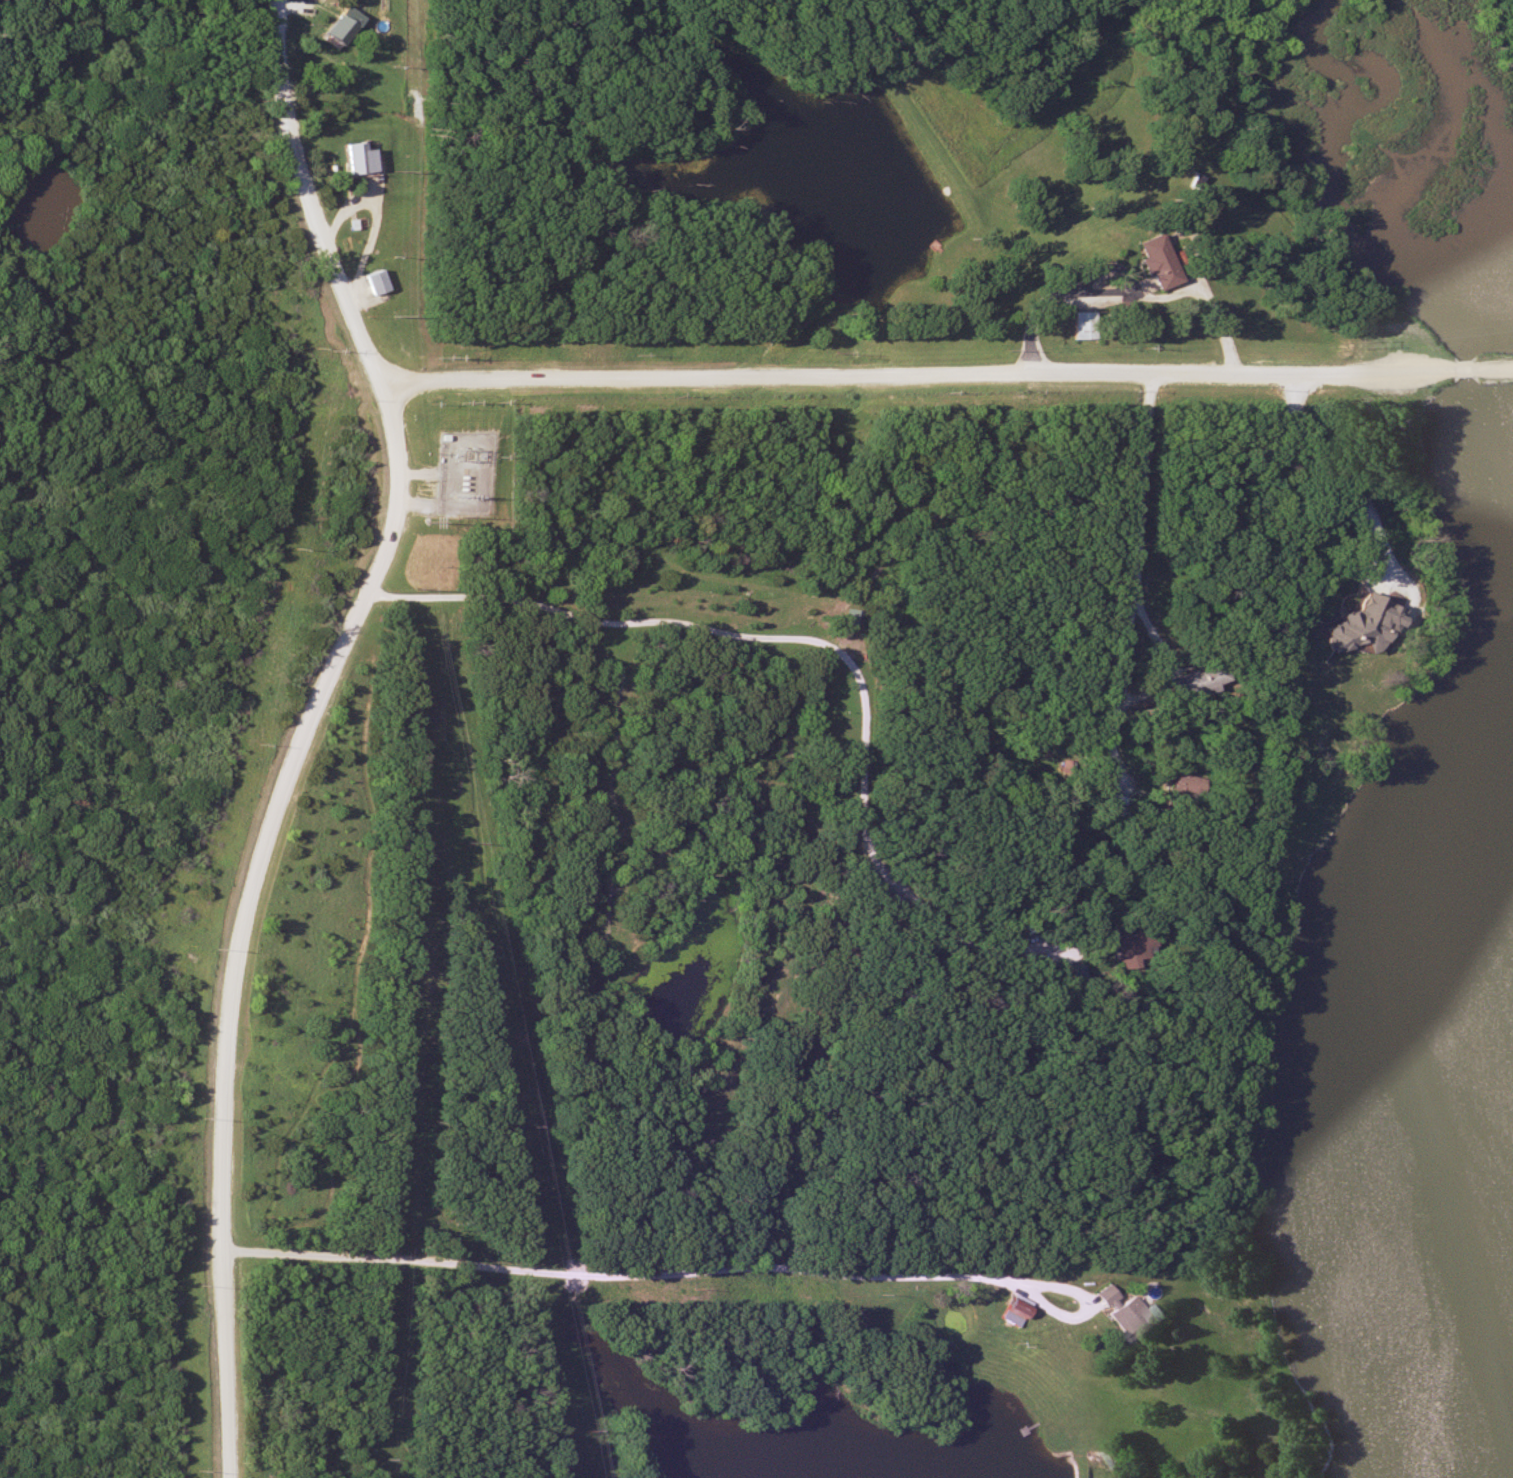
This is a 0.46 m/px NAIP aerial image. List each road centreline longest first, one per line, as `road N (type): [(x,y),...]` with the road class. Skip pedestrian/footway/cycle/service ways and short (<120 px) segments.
road 1 (residential): [(229,1477),(223,1097),(242,940),(293,769),(397,533),(402,491),(389,419),(289,128),(279,58),(282,0)]
road 2 (residential): [(377,391),(440,379),(1512,370)]
road 3 (residential): [(1148,373),(1136,444),(1126,778)]

